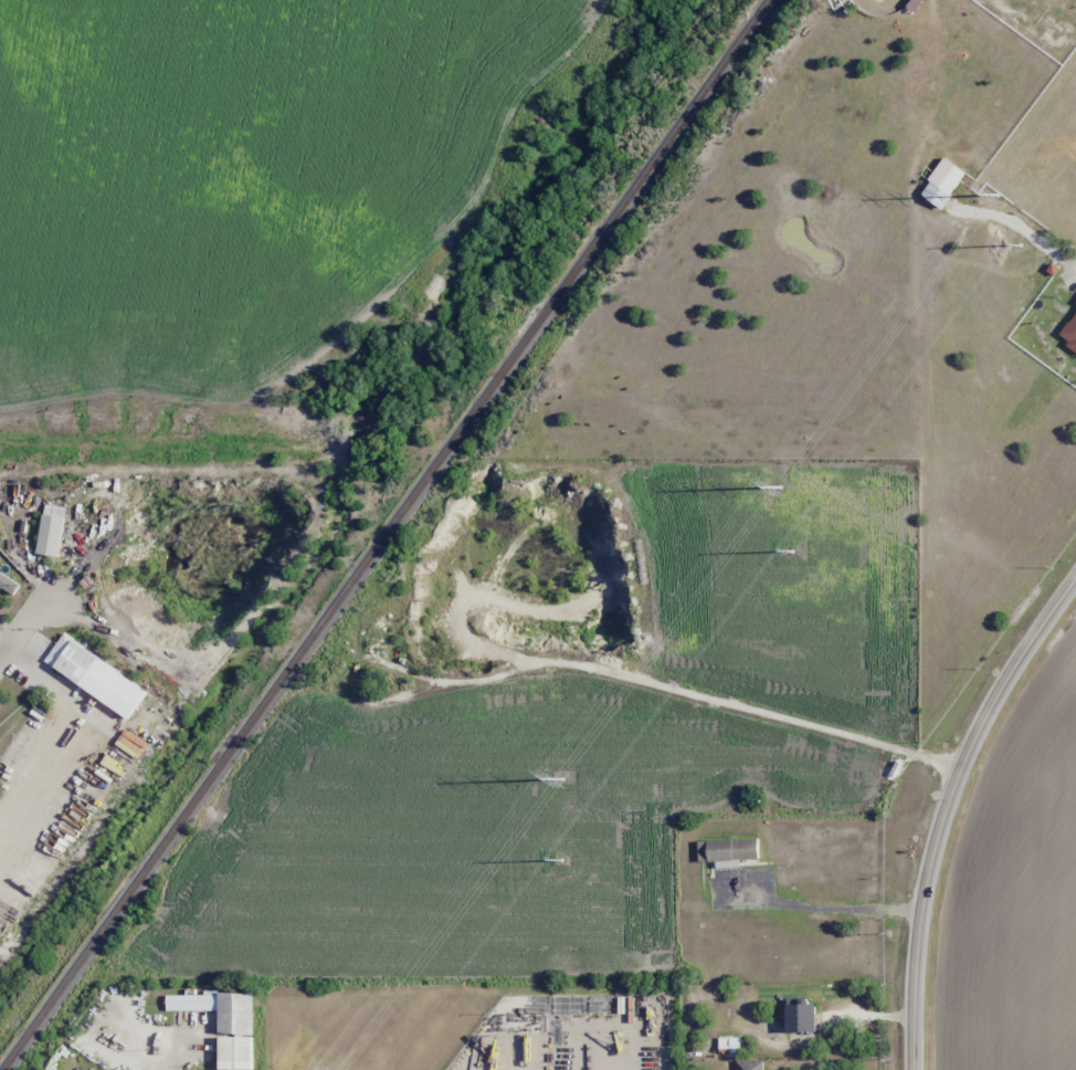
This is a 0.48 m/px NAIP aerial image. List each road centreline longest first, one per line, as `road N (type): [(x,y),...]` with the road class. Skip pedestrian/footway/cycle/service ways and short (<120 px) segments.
road 1 (tertiary): [(1075,578),(966,754),(939,828),(914,987),(914,1069)]

